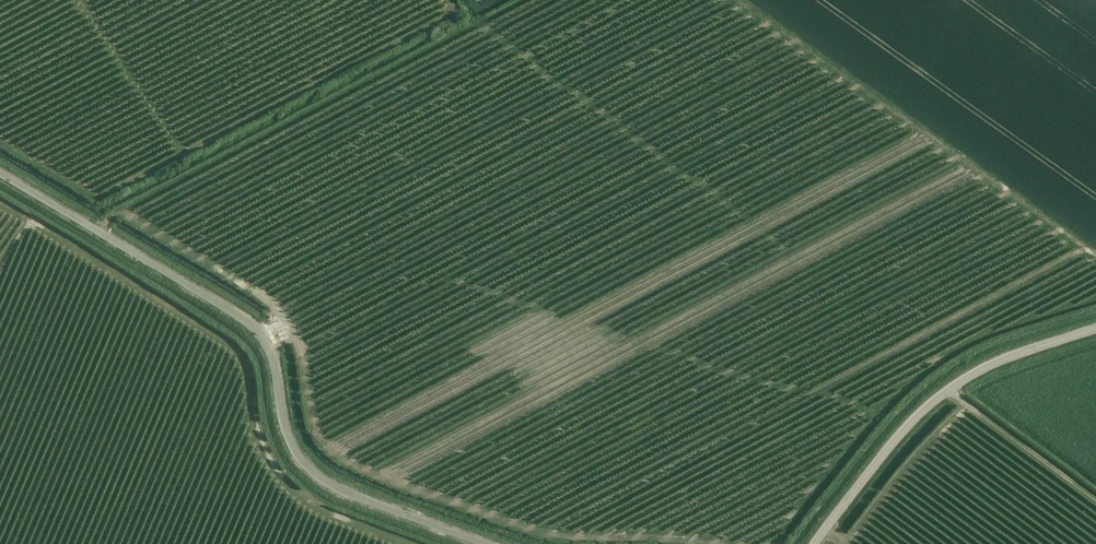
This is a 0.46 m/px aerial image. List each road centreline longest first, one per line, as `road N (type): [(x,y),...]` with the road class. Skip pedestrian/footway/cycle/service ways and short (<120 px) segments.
road 1 (unclassified): [(487,543),(327,484),(300,454),(279,369),(260,329),(0,172)]
road 2 (unclassified): [(820,543),(880,462),(953,389),(1007,360),(1095,331)]

